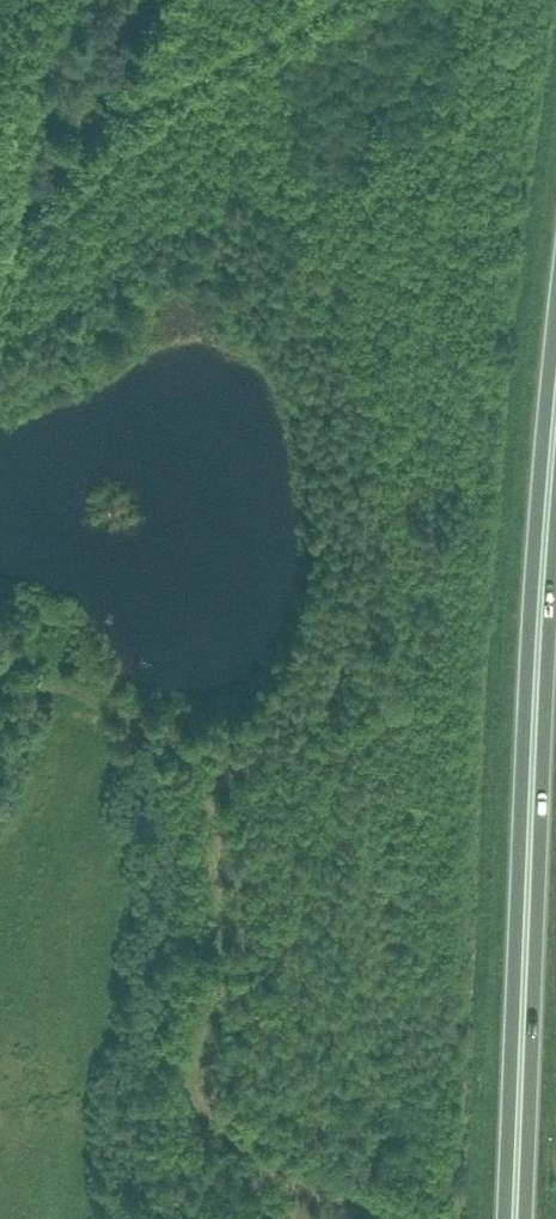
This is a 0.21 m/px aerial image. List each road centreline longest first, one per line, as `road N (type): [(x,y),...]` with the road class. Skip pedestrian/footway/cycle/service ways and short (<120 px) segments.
road 1 (trunk): [(513,1218),(555,393)]
road 2 (track): [(382,1218),(358,1199),(218,1137),(192,1103),(188,1071),(214,961),(221,885),(201,774),(172,740),(113,710),(89,688),(58,683),(0,693)]
road 3 (track): [(0,271),(26,217),(79,149),(154,86),(309,0)]
road 4 (track): [(159,0),(113,89),(109,123)]

